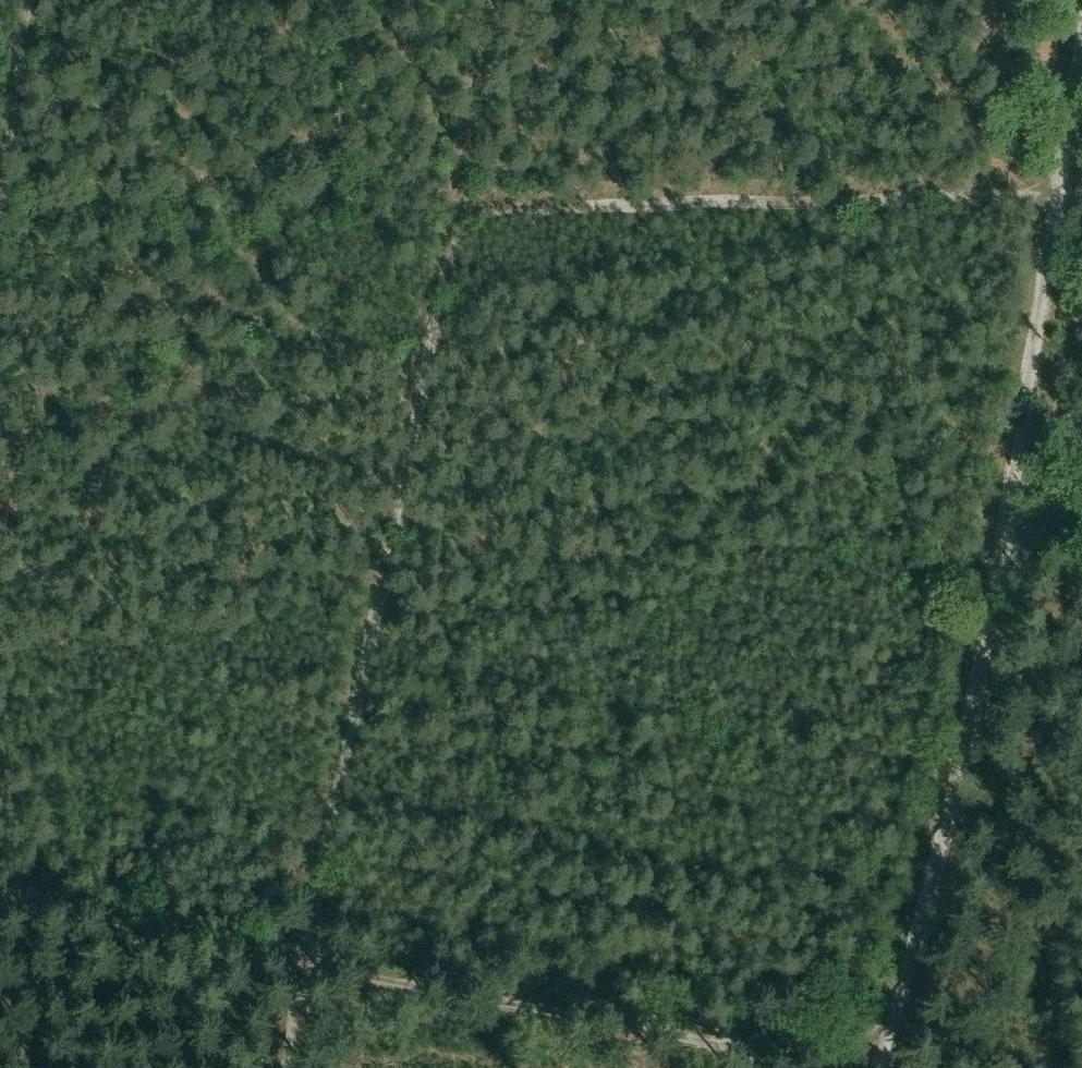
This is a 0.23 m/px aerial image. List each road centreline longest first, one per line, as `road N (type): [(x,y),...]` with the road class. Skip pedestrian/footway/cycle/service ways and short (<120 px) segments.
road 1 (track): [(868,1067),(993,473),(1068,0)]
road 2 (track): [(302,964),(870,1060)]
road 3 (track): [(0,902),(302,964)]
road 4 (track): [(0,174),(25,0)]

